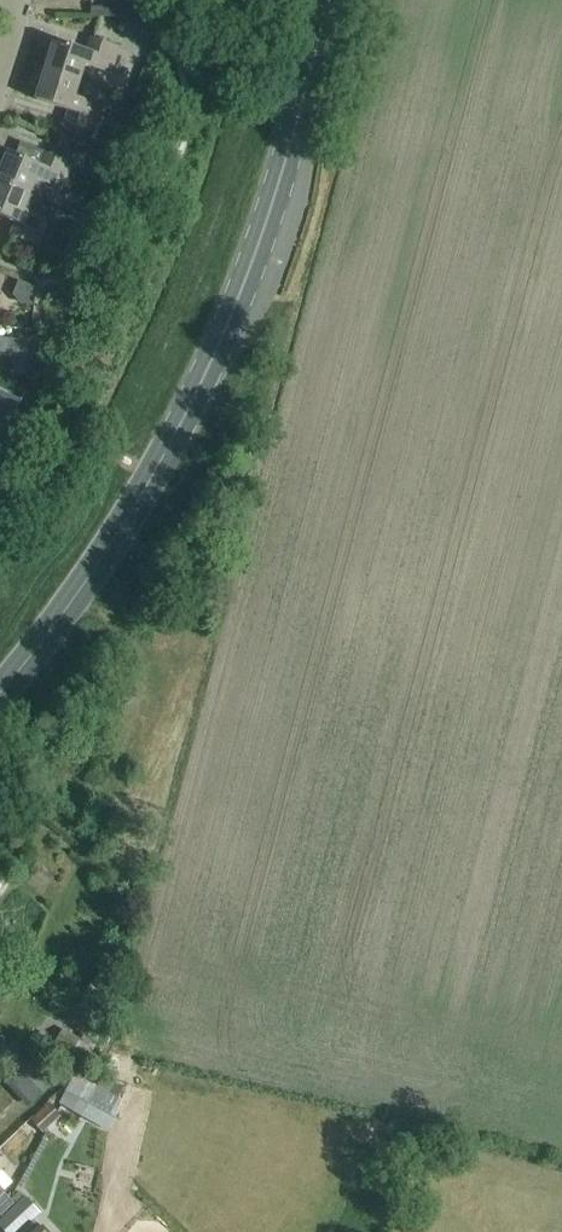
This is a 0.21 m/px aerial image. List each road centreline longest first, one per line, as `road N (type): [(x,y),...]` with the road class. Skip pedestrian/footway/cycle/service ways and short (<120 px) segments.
road 1 (primary): [(0,695),(68,607),(190,408),(272,208),(331,0)]

